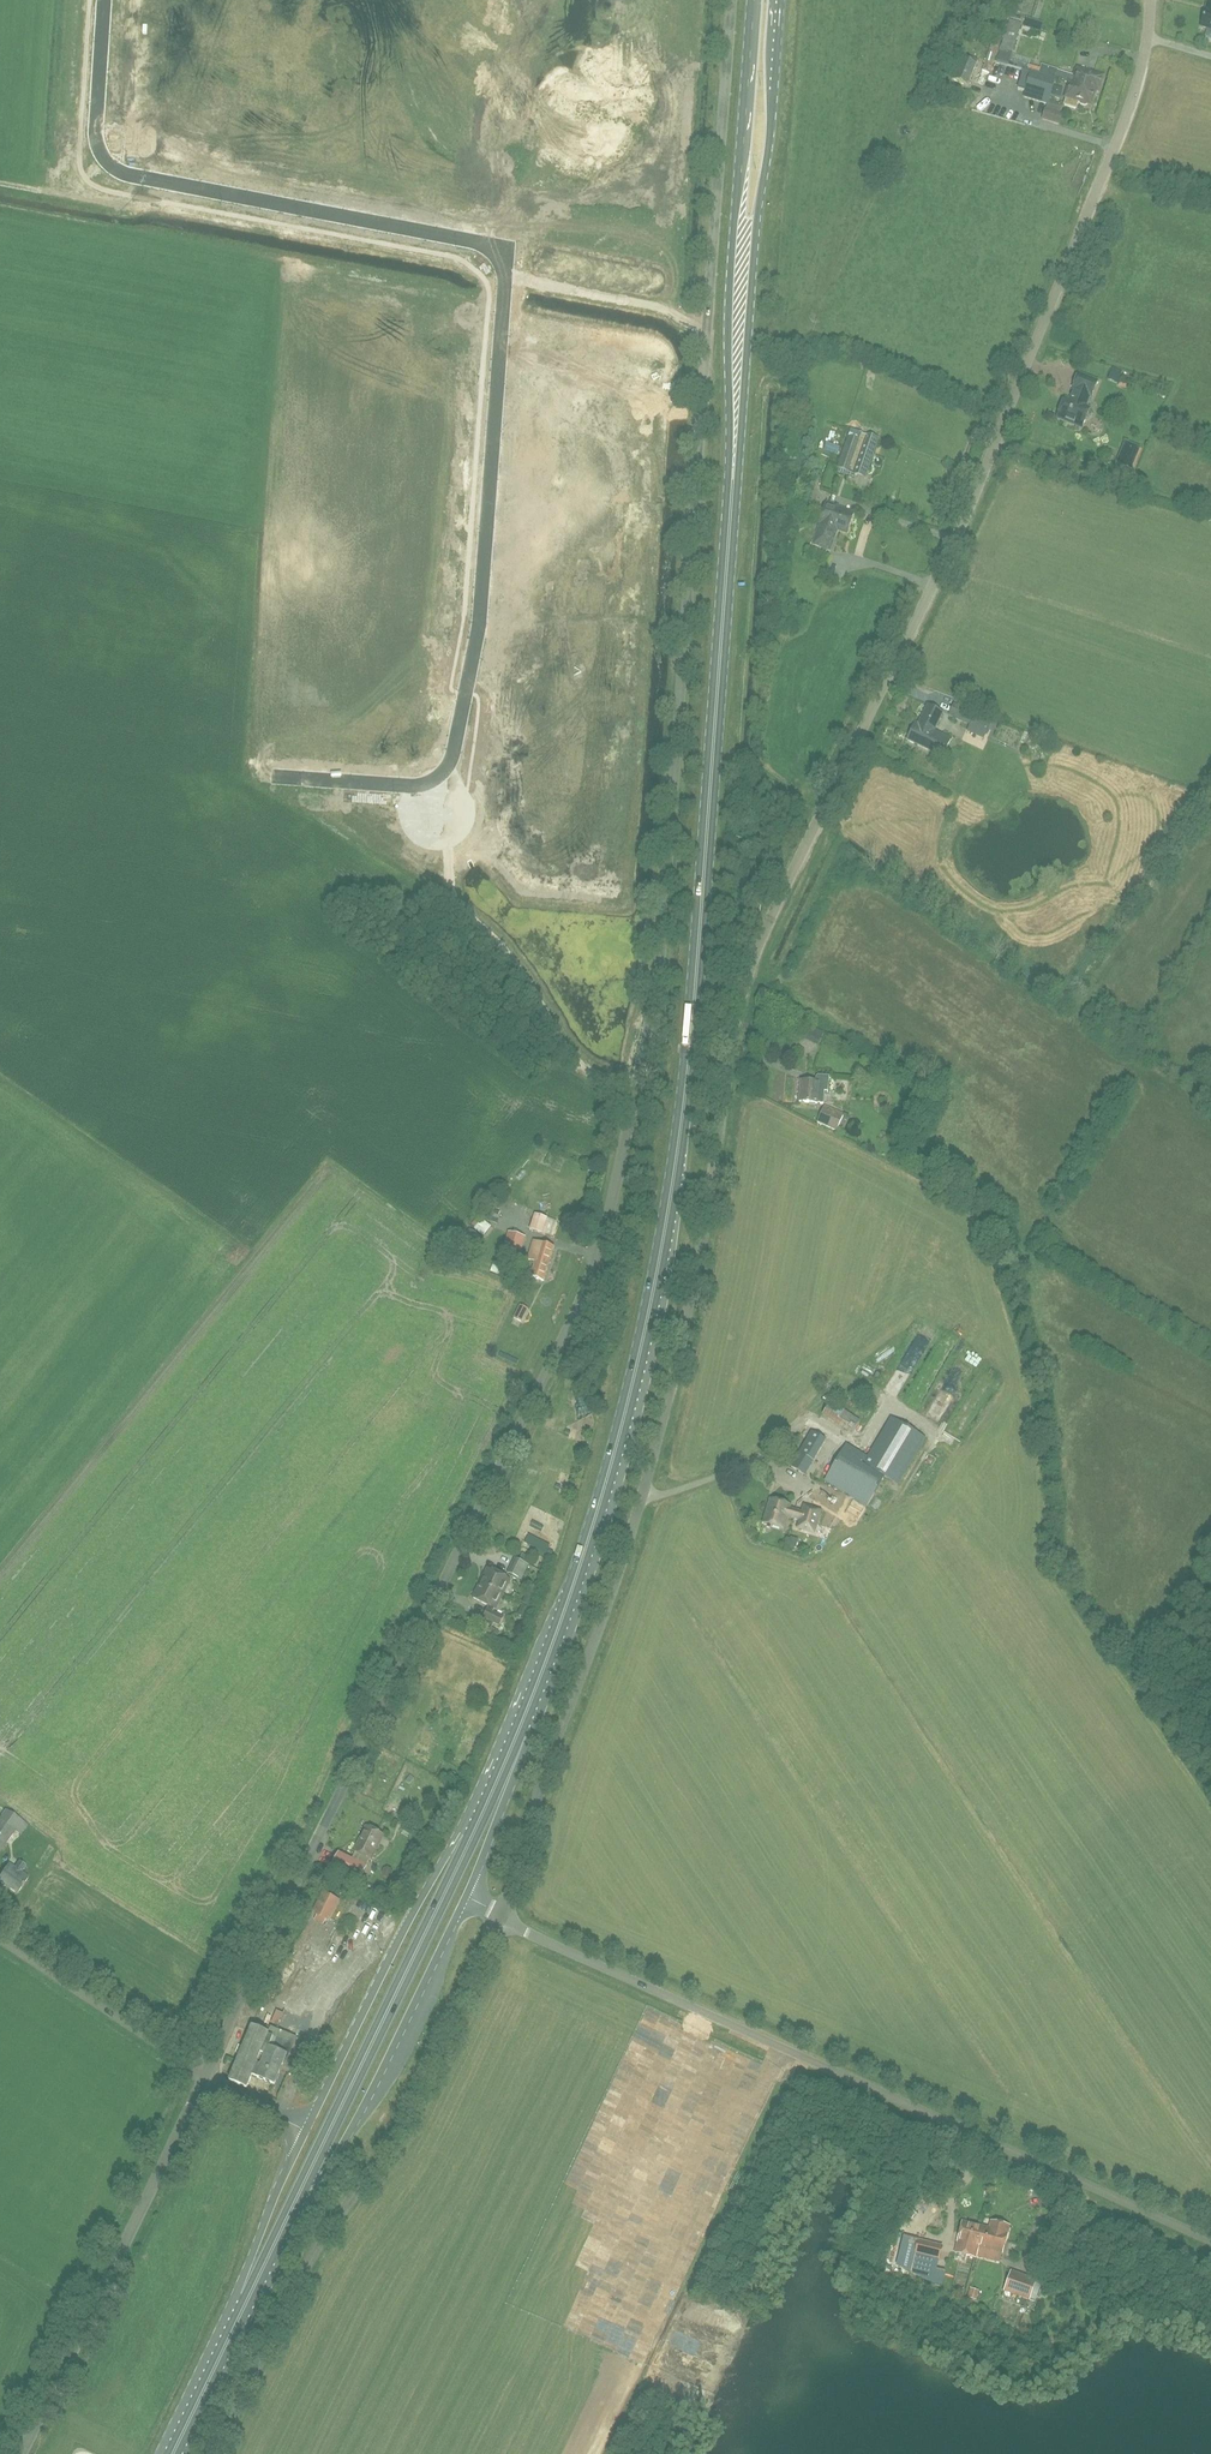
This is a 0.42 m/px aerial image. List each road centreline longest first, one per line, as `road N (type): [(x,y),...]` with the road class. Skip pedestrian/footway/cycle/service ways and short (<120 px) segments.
road 1 (unclassified): [(202,2079),(572,1326),(608,1219),(655,994),(730,0)]
road 2 (unclassified): [(501,1918),(658,1450),(693,1297),(744,988),(935,585),(1039,338),(1140,77),(1152,0)]
road 3 (primary): [(518,1732),(618,1444),(667,1219),(689,1060),(735,430)]
road 4 (tertiary): [(107,0),(100,137),(109,154),(480,213),(463,540),(435,752),(424,772),(407,778),(267,768)]
road 5 (unclassified): [(1210,2242),(501,1918)]
road 6 (unclassified): [(217,2453),(314,2259),(390,2145),(501,1918)]
road 7 (primary): [(735,430),(780,0)]
road 8 (primary): [(753,0),(732,257),(735,430)]
road 9 (unclassified): [(20,2453),(202,2079)]
road 10 (primary): [(300,2194),(472,1837)]
road 11 (primary): [(472,1837),(415,1922),(300,2130)]
road 12 (primary): [(300,2194),(370,2098),(466,1901)]
road 13 (unclassified): [(202,2079),(0,1958)]
road 14 (primary): [(466,1901),(518,1732)]
road 15 (primary): [(300,2130),(271,2205),(248,2298)]
road 16 (primary): [(173,2453),(248,2298)]

